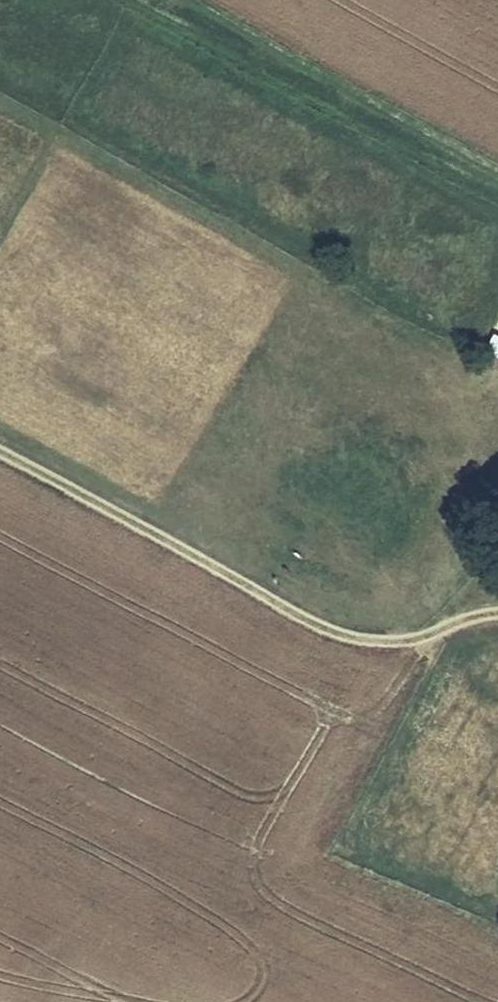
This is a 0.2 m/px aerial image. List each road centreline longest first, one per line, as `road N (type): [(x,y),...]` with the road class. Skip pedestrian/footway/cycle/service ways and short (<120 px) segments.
road 1 (track): [(0,450),(287,610),(360,637),(396,643),(497,616)]

